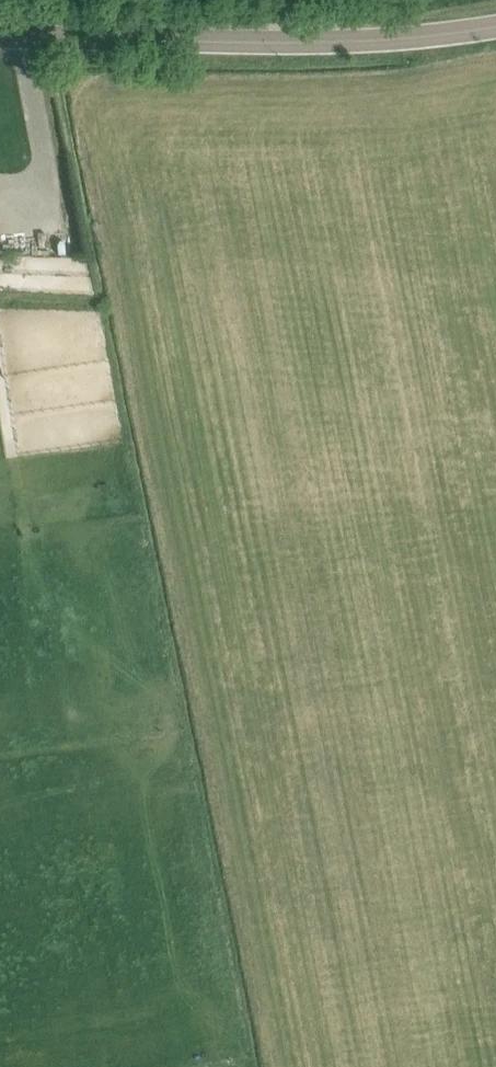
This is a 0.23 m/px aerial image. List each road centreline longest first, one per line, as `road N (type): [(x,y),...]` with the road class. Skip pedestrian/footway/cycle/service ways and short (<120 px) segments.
road 1 (tertiary): [(0,36),(275,42),(495,27)]

